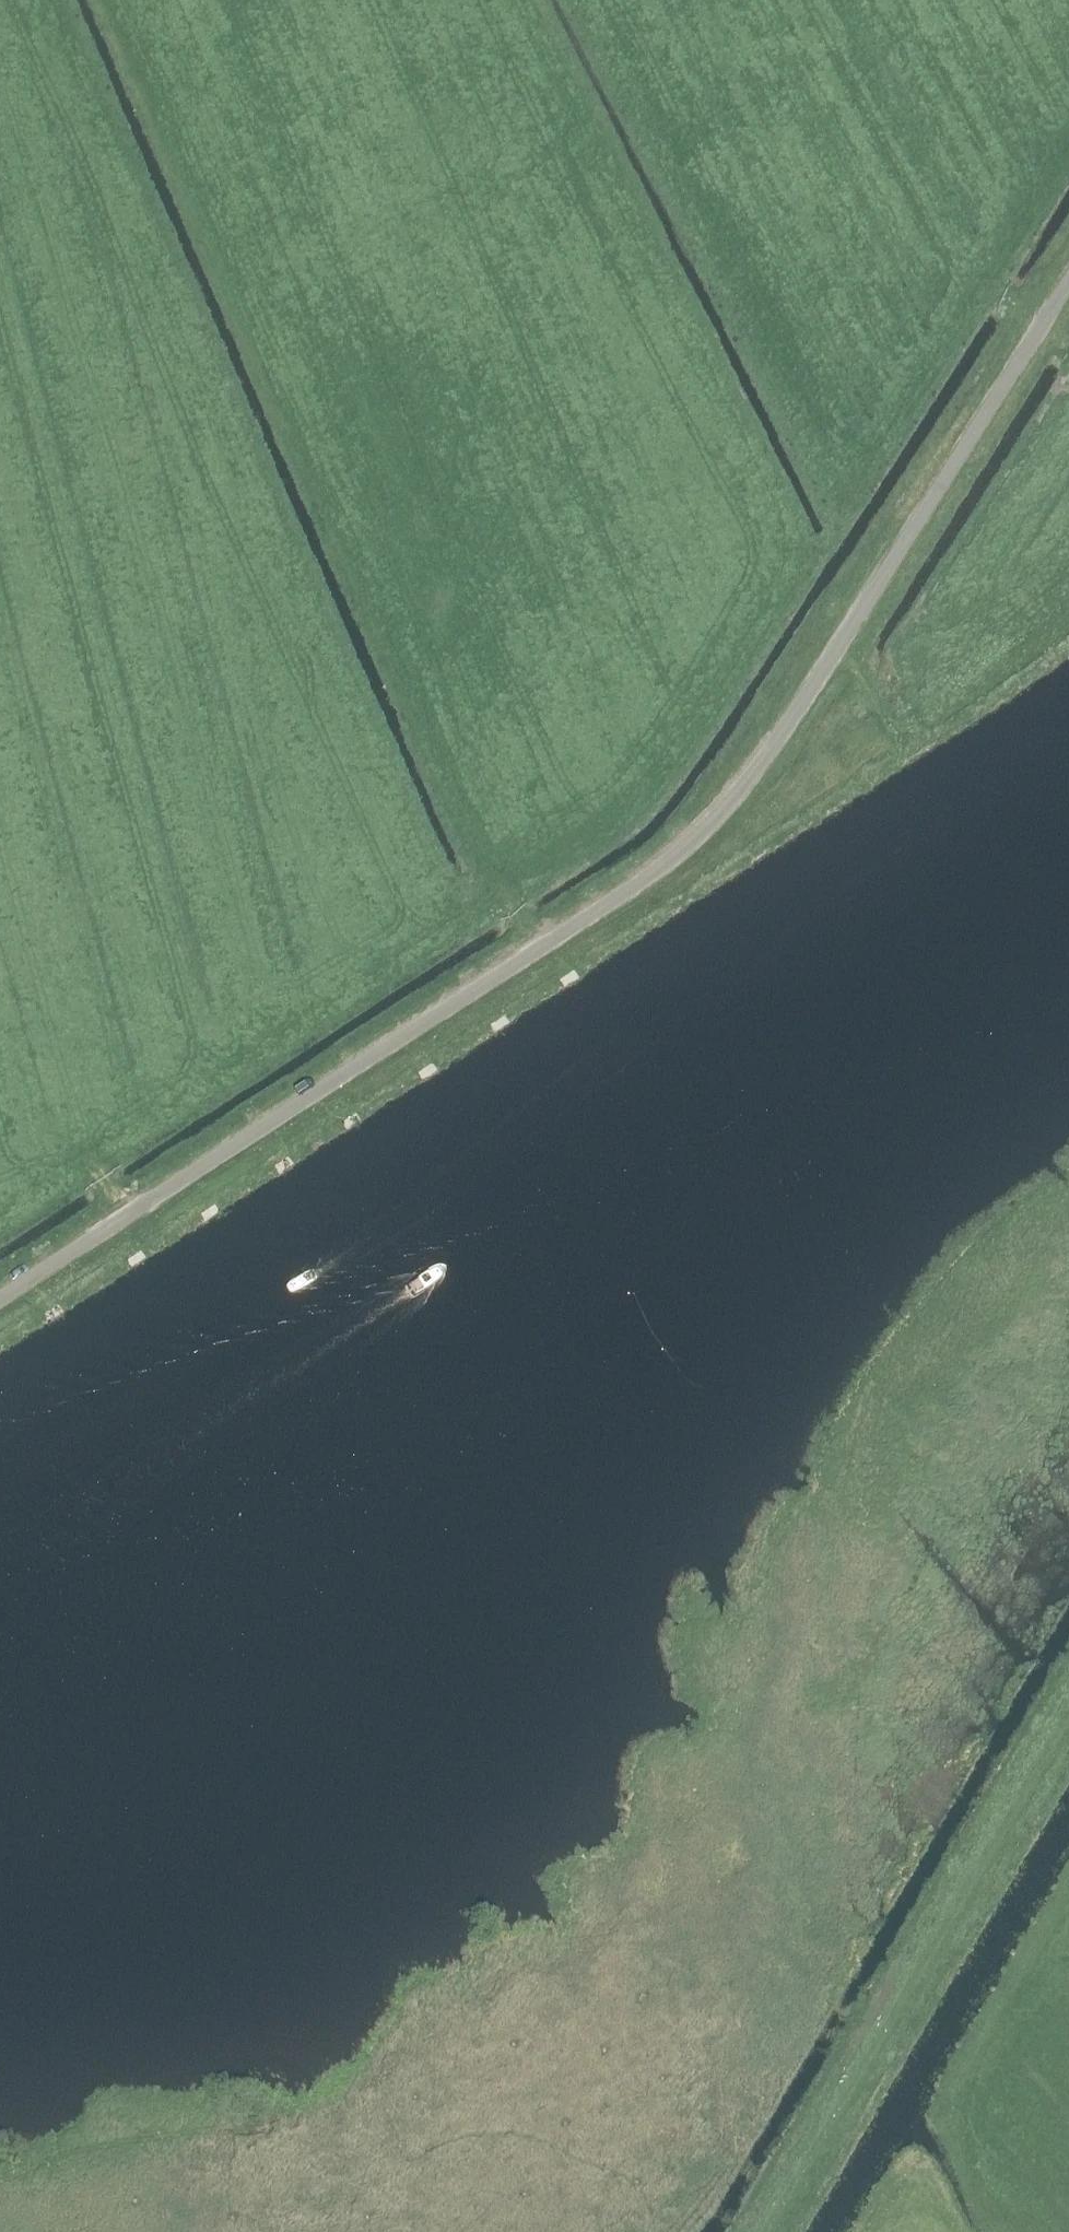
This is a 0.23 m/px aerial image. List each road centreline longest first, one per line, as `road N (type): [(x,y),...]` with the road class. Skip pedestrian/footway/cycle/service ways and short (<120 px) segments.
road 1 (unclassified): [(0,1300),(587,923),(695,839),(760,760),(1068,284)]

